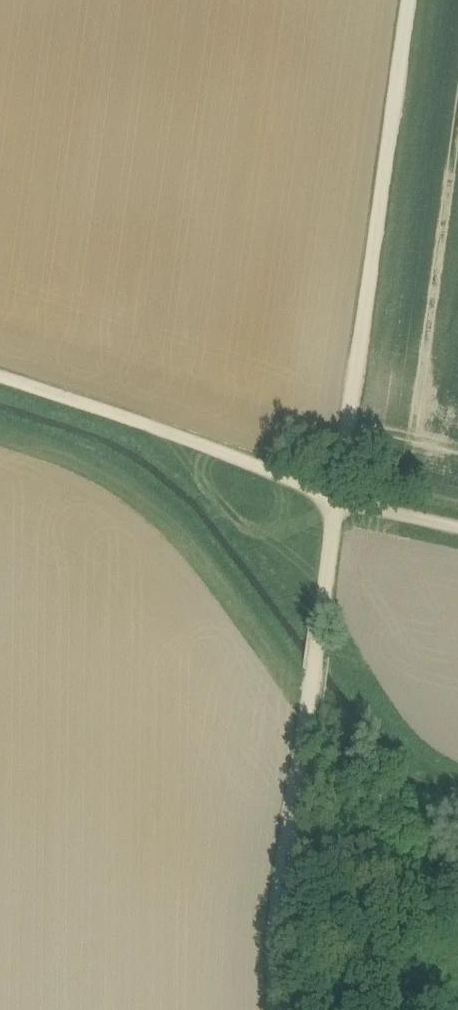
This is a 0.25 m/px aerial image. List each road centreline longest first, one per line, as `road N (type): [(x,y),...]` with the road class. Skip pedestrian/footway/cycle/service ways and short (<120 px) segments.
road 1 (track): [(282,1009),(283,887),(339,495)]
road 2 (track): [(339,495),(410,0)]
road 3 (track): [(0,376),(339,495)]
road 4 (track): [(339,495),(457,526)]

